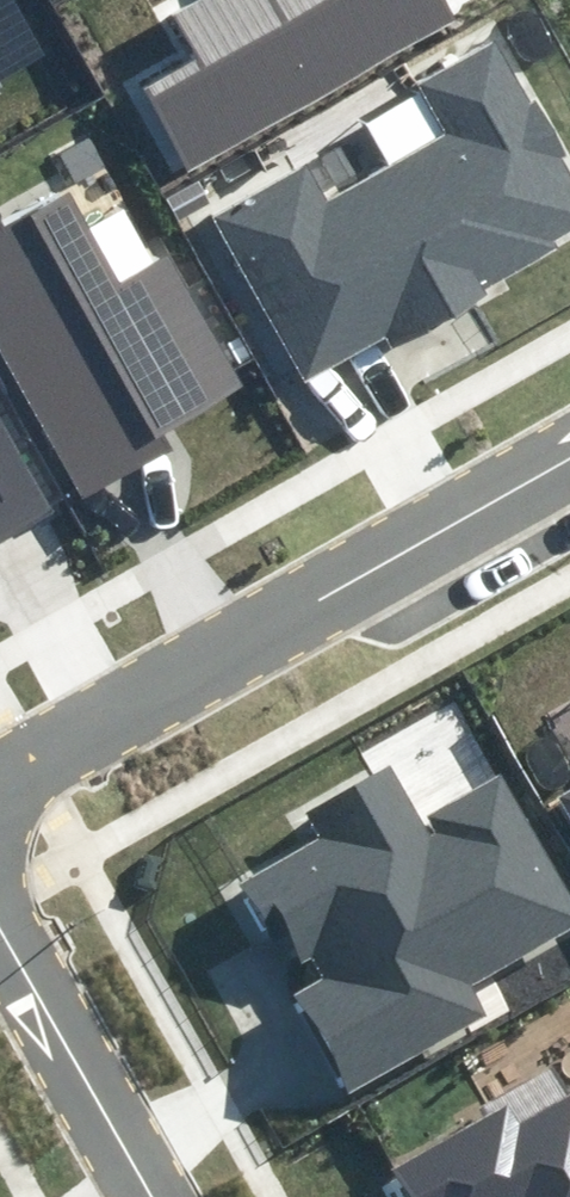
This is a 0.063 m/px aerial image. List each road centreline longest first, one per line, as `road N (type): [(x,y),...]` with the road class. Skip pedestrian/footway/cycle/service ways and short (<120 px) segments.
road 1 (tertiary): [(569,452),(0,768)]
road 2 (residential): [(0,900),(168,1196)]

